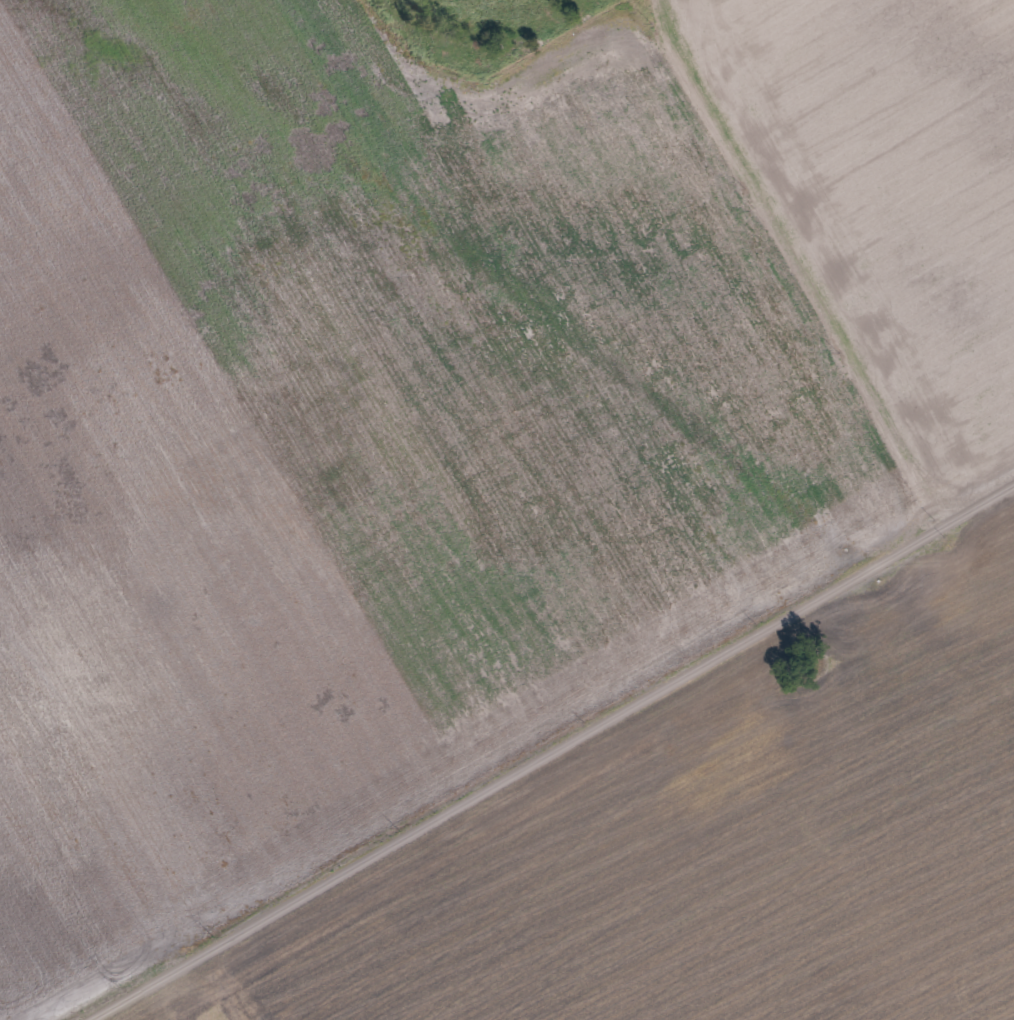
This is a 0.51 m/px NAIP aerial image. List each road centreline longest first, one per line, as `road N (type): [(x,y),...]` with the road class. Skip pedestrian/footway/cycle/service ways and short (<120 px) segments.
road 1 (residential): [(75,1019),(1013,473)]
road 2 (residential): [(641,0),(768,206),(940,515)]
road 3 (residential): [(370,0),(412,46),(475,70),(595,0)]

